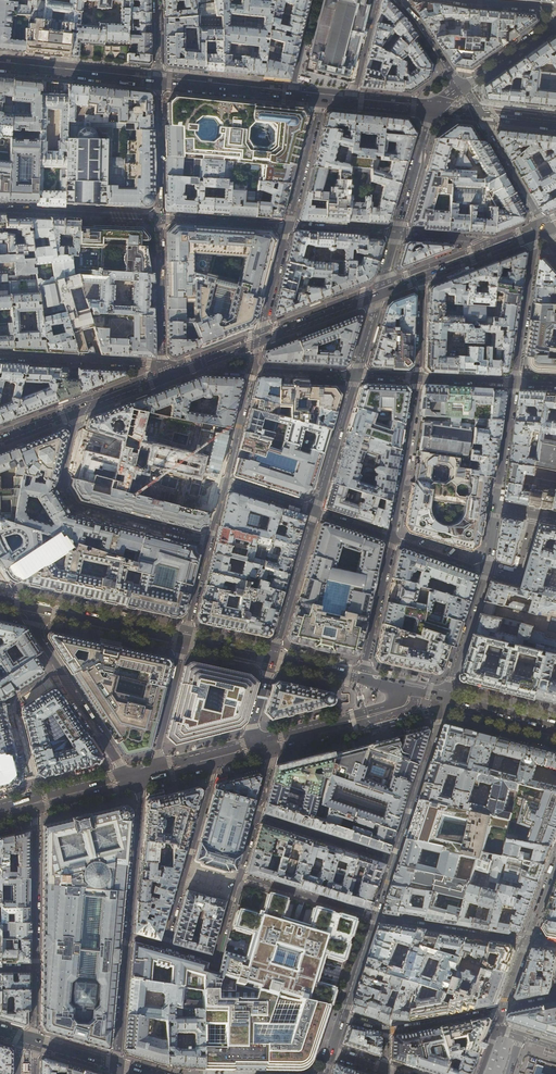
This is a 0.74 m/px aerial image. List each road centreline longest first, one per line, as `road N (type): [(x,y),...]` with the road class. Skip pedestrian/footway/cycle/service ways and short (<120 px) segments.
road 1 (residential): [(75,414),(62,486),(75,507),(208,541)]
road 2 (residential): [(129,779),(22,605)]
road 3 (residential): [(164,946),(215,758)]
road 4 (tertiary): [(432,109),(378,295)]
road 5 (primary): [(184,640),(22,605)]
road 6 (residential): [(33,803),(35,968)]
road 7 (residential): [(391,538),(419,378)]
road 8 (secondary): [(160,81),(321,97)]
road 9 (residential): [(128,937),(143,776)]
road 10 (residential): [(0,356),(161,364)]
road 11 (secondary): [(0,64),(160,81)]
road 12 (residential): [(160,218),(0,210)]
road 13 (residential): [(442,709),(393,860)]
road 14 (residential): [(529,942),(375,917)]
road 15 (tertiary): [(315,512),(271,659)]
road 16 (residential): [(160,218),(161,364)]
road 17 (residential): [(256,816),(393,860)]
road 18 (residential): [(362,678),(391,538)]
road 19 (tertiary): [(354,375),(315,512)]
road 20 (residential): [(375,917),(239,875)]
road 21 (residential): [(239,875),(214,960),(164,946)]
road 22 (residential): [(152,774),(184,640)]
road 23 (residential): [(160,81),(160,218)]
road 24 (tertiary): [(545,230),(479,113)]
road 25 (residential): [(487,570),(445,697)]
road 26 (residential): [(288,226),(321,97)]
road 27 (residential): [(116,1068),(128,937)]
road 28 (residential): [(288,226),(160,218)]
road 29 (secondary): [(259,342),(378,295)]
road 30 (residential): [(532,258),(515,383)]
road 31 (residential): [(515,383),(496,506)]

